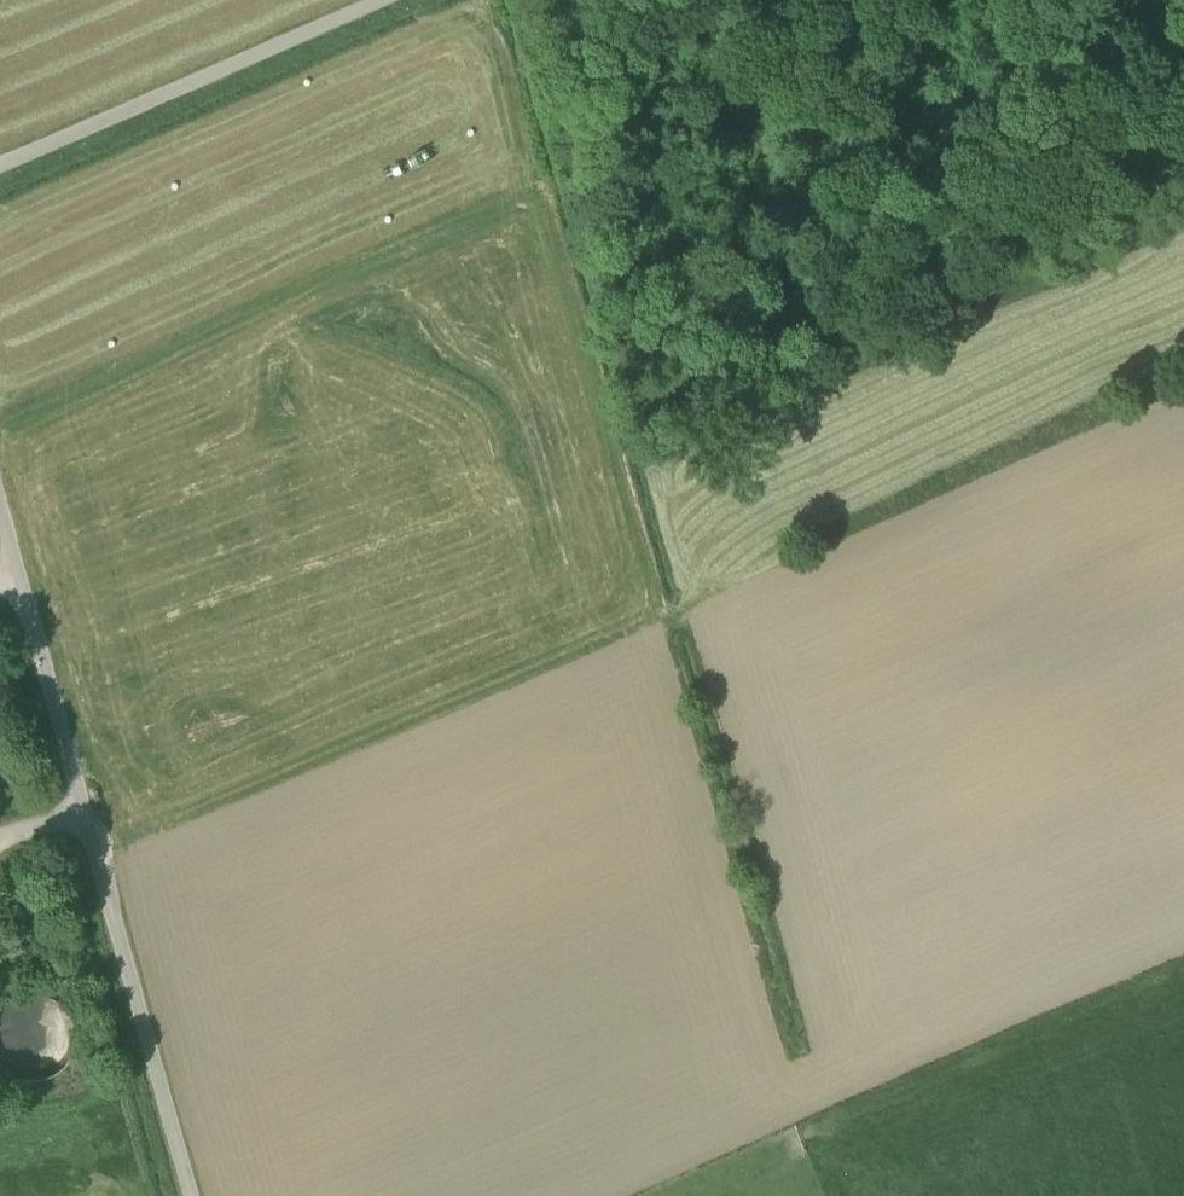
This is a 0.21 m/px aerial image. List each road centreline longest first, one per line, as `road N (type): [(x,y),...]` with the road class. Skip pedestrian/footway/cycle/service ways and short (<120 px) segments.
road 1 (unclassified): [(0,517),(191,1195)]
road 2 (unclassified): [(0,167),(390,0)]

